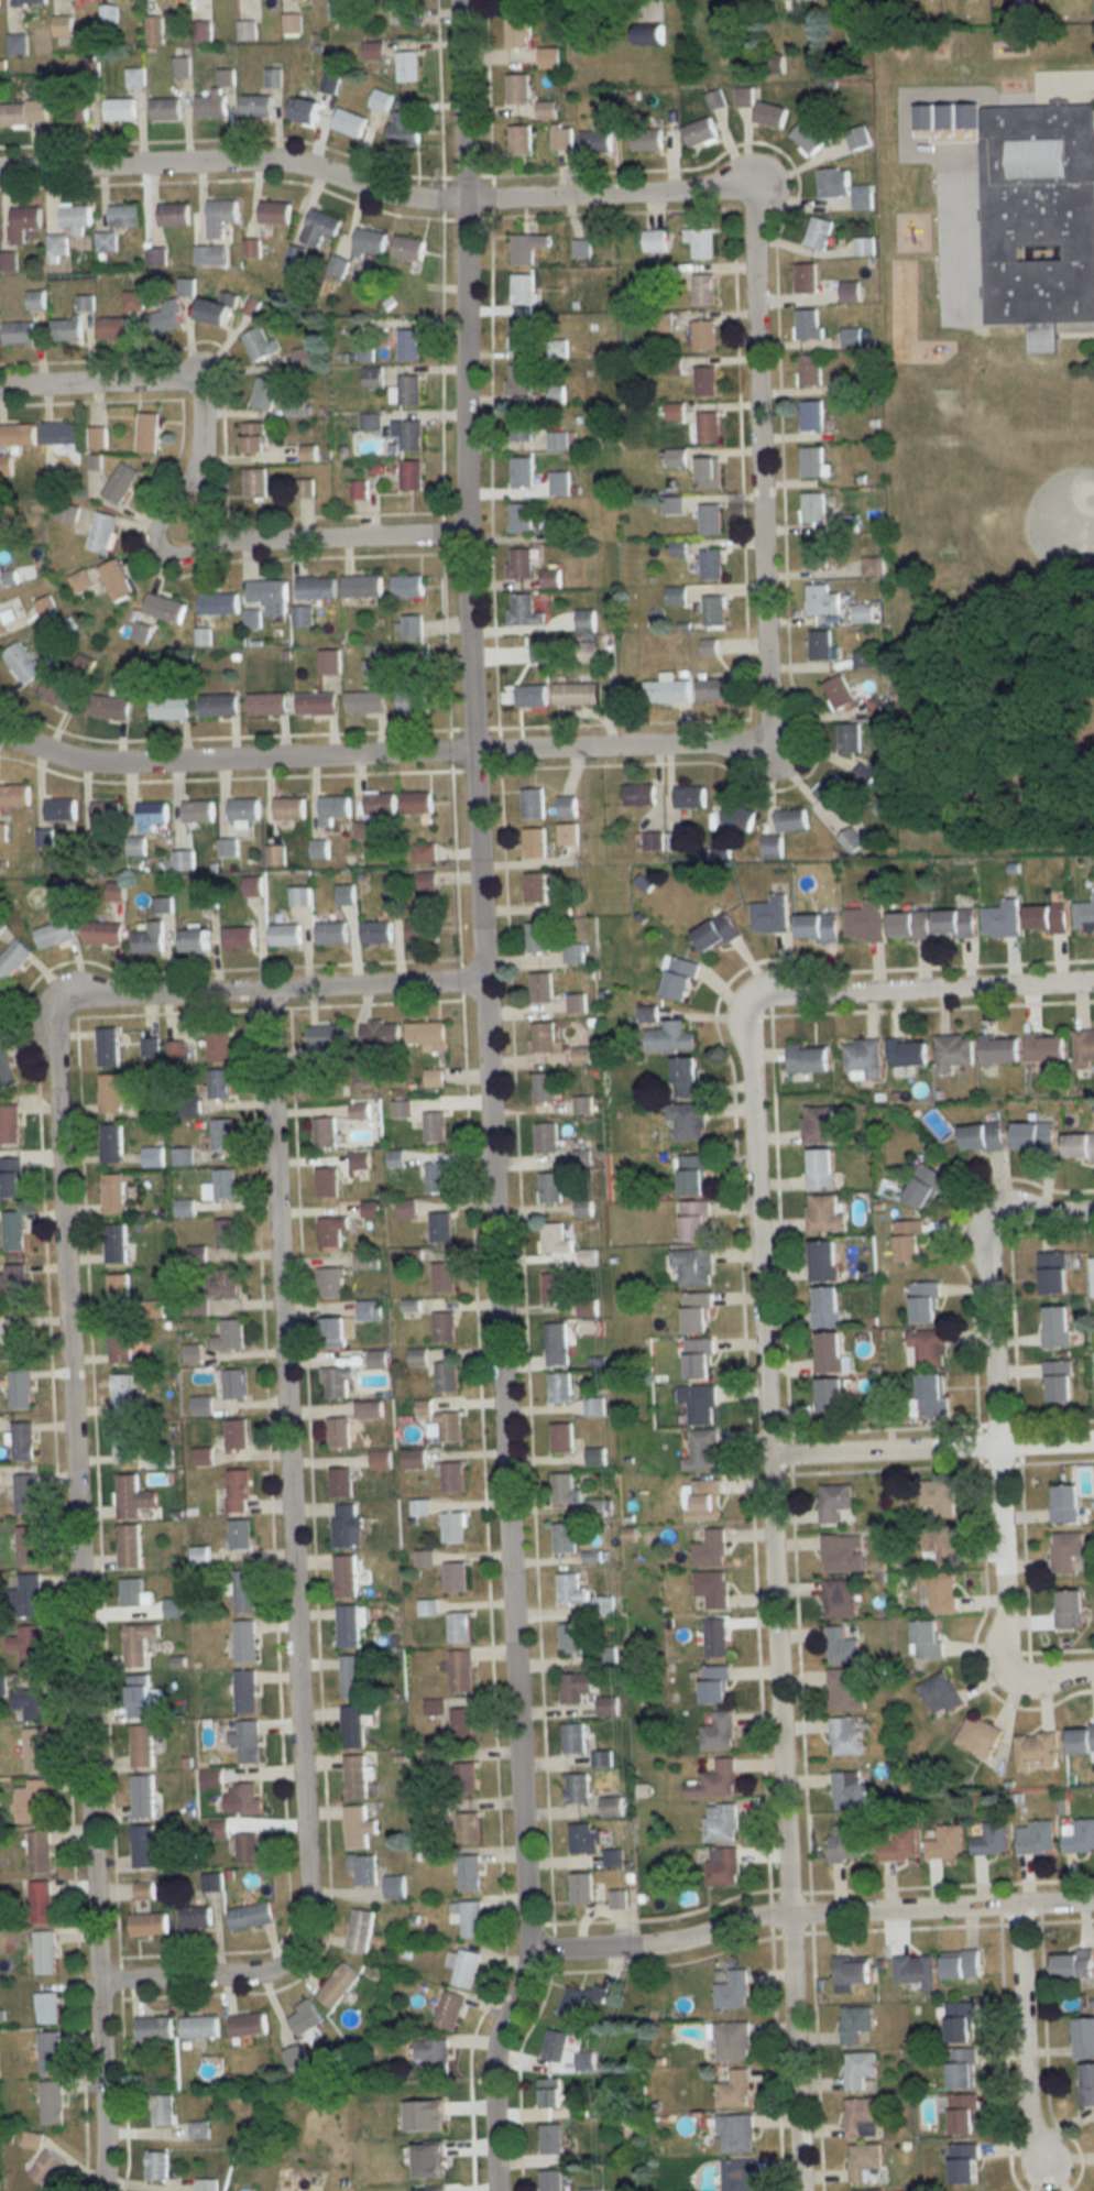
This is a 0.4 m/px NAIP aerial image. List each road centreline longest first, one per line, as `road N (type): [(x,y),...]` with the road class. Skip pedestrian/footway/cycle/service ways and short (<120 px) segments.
road 1 (residential): [(494,2190),(492,2069),(517,2001),(523,1950),(464,537),(457,0)]
road 2 (residential): [(95,2190),(99,2104),(51,1043),(59,1003)]
road 3 (residential): [(798,2190),(745,1036),(754,1006)]
road 4 (residential): [(94,1982),(273,1973),(295,1952),(307,1921),(265,992)]
road 5 (residential): [(0,727),(33,745),(130,763),(735,746),(762,739)]
road 6 (residential): [(0,172),(241,165),(311,171),(415,201),(700,193),(744,199)]
road 7 (residential): [(1093,1676),(1026,1675),(1007,1657),(984,1272),(989,1232),(1004,1219),(1093,1212)]
road 8 (residential): [(0,387),(195,390),(203,405),(203,520),(216,543),(464,537)]
road 9 (residential): [(523,1950),(648,1949),(788,1916),(1093,1903)]
road 10 (residential): [(762,739),(753,228),(744,199)]
road 11 (residential): [(59,1003),(87,994),(483,985)]
road 12 (residential): [(754,1006),(789,995),(1093,980)]
road 13 (residential): [(764,1457),(1093,1446)]
road 14 (residential): [(1014,1906),(1029,2137),(1043,2159)]

